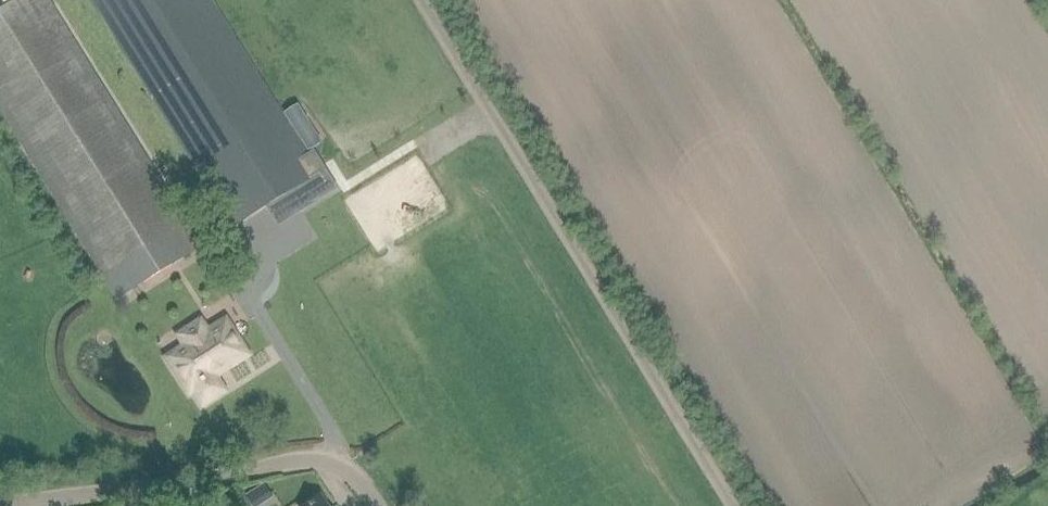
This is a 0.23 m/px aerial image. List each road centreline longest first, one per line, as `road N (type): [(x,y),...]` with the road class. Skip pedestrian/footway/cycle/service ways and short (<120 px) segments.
road 1 (tertiary): [(377,505),(349,472),(314,460),(0,503)]

